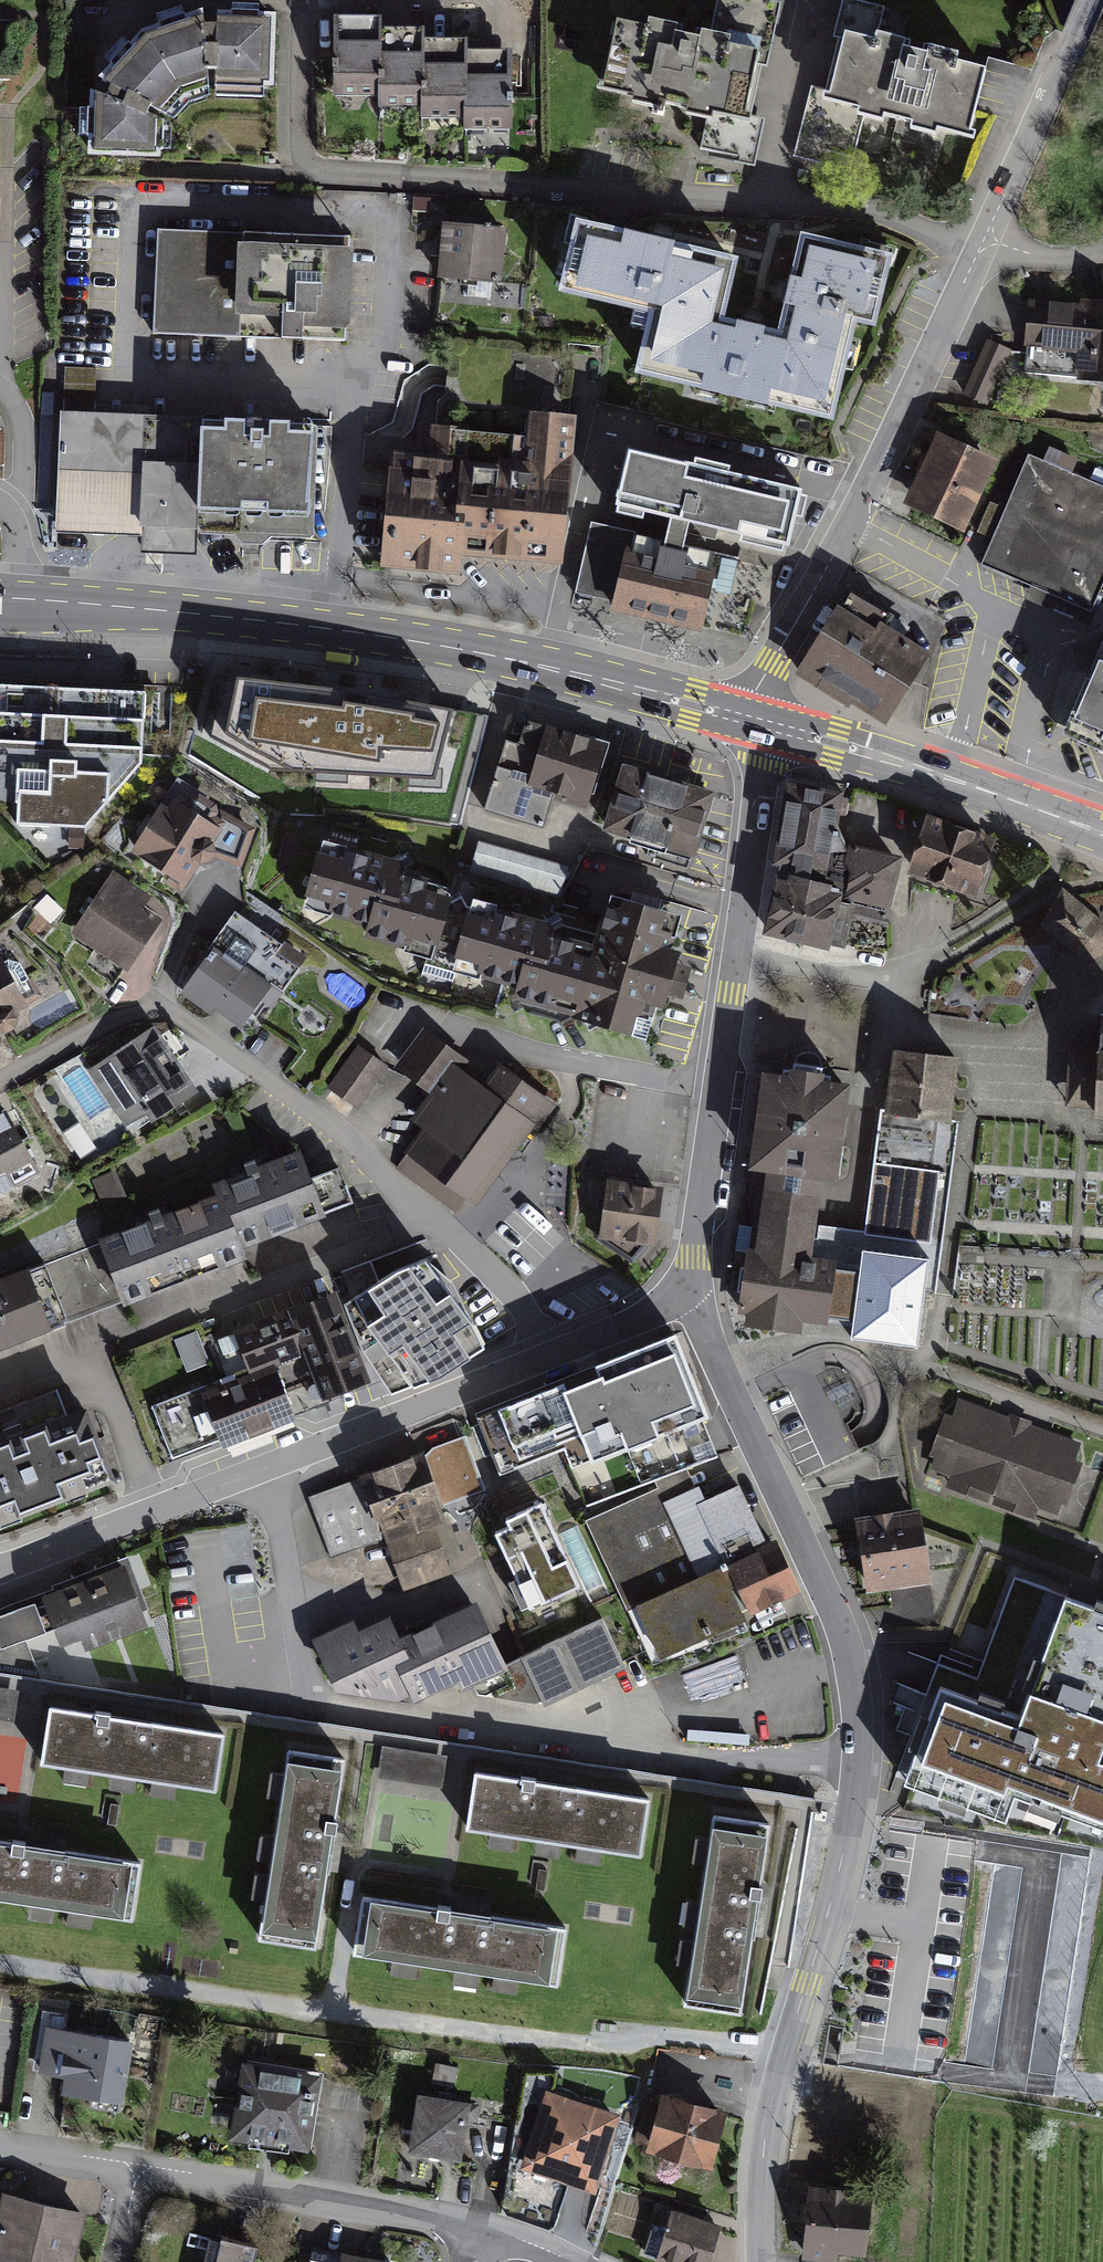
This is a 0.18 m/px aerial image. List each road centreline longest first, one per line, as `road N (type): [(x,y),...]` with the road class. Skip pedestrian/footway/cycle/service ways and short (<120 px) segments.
road 1 (motorway): [(1102,1931),(0,1757)]
road 2 (motorway): [(0,1829),(1102,2001)]
road 3 (residential): [(686,1282),(843,1633),(858,1711),(854,1802),(767,2129),(762,2261)]
road 4 (residential): [(1091,0),(861,499),(756,691),(760,724)]
road 5 (primary): [(760,724),(419,642),(0,598)]
road 6 (residential): [(0,1081),(114,1019),(151,1006),(173,1012),(360,1147),(519,1301),(547,1357)]
road 7 (residential): [(0,1570),(547,1357)]
road 8 (residential): [(760,724),(758,797),(686,1282)]
road 9 (primary): [(1102,834),(760,724)]
road 10 (residential): [(478,2228),(139,2164)]
road 11 (residential): [(547,1357),(654,1314),(686,1282)]
road 12 (residential): [(139,2164),(0,2144)]

